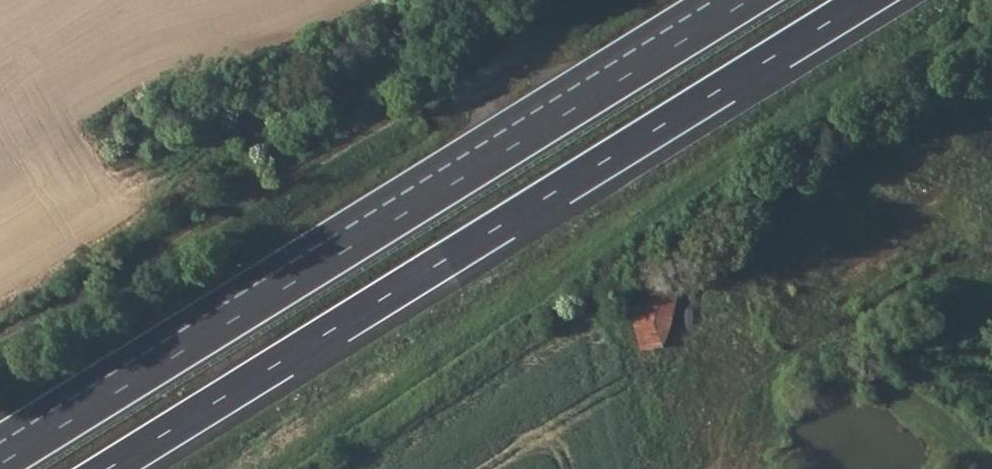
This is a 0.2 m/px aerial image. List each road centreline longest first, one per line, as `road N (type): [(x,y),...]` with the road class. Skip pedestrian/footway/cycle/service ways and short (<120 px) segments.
road 1 (motorway): [(105,468),(862,0)]
road 2 (motorway): [(749,0),(0,464)]
road 3 (track): [(980,468),(887,383),(826,363),(770,374),(723,435),(716,468)]

